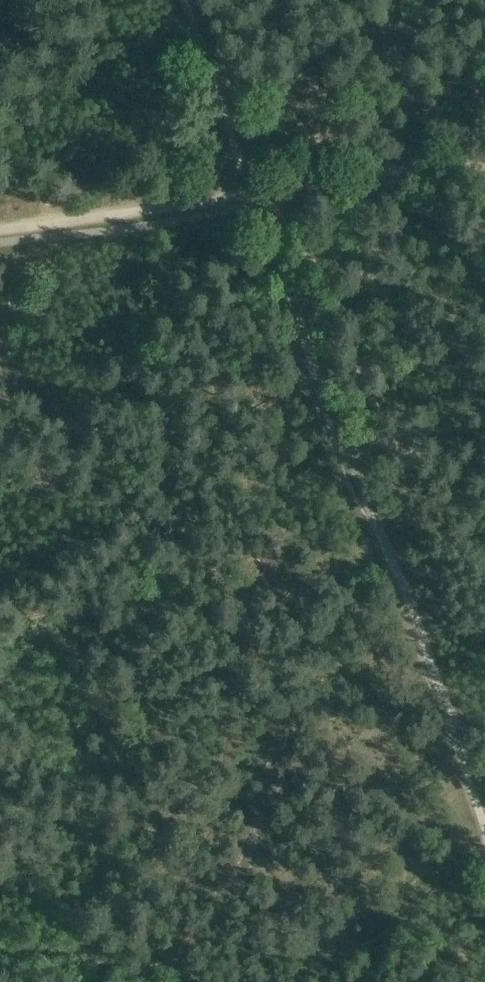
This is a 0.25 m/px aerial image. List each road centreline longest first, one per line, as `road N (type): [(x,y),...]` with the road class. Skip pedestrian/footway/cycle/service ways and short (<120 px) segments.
road 1 (track): [(484,819),(186,0)]
road 2 (track): [(0,213),(247,175),(484,152)]

